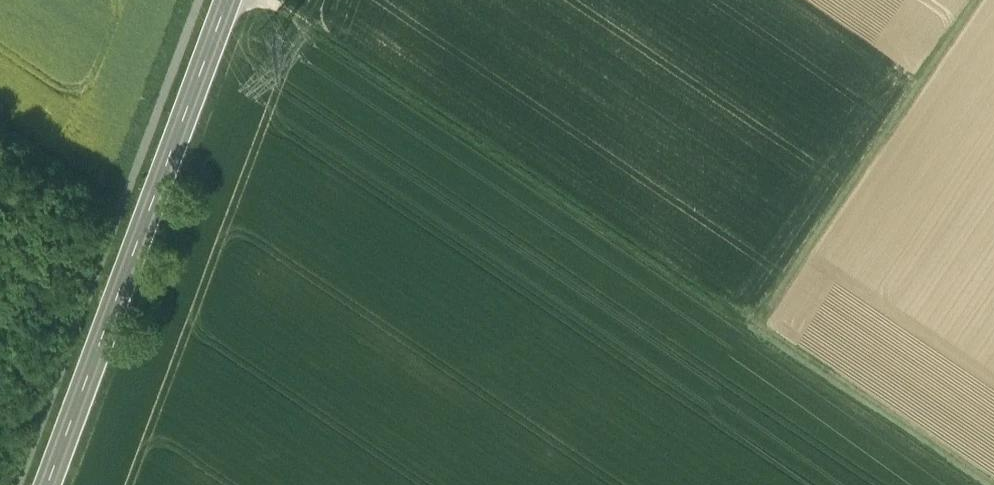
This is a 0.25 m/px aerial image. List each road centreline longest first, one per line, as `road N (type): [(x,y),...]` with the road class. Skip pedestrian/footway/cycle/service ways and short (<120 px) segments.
road 1 (track): [(256,0),(982,484)]
road 2 (tertiary): [(47,484),(227,0)]
road 3 (track): [(978,0),(752,332)]

